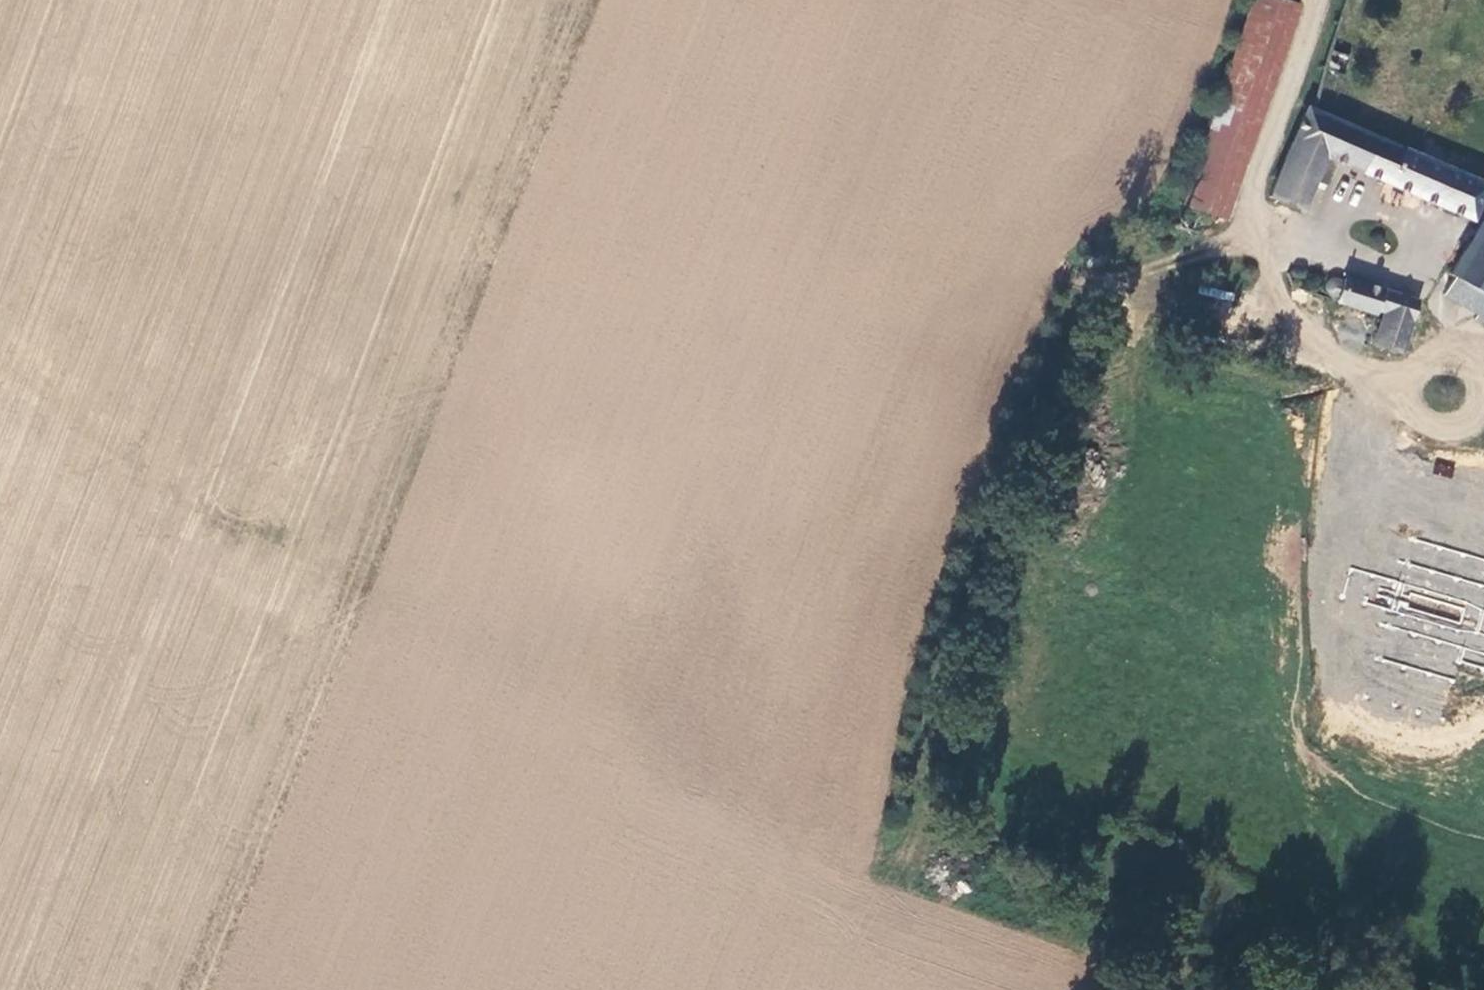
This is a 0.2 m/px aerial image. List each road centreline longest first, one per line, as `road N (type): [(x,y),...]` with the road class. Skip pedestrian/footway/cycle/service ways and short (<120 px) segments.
road 1 (unclassified): [(1329,0),(1249,236)]

